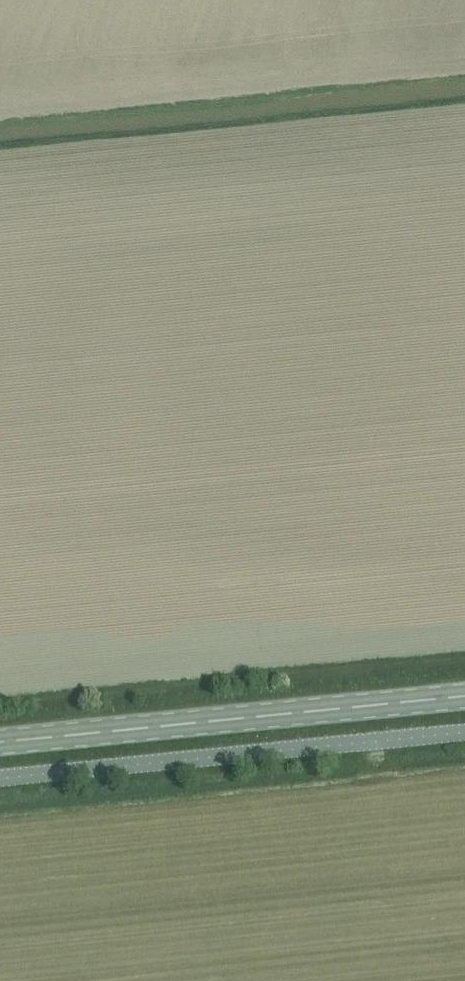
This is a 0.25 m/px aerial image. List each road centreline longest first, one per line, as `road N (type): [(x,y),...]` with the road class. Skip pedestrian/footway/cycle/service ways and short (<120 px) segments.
road 1 (secondary): [(0,741),(464,695)]

